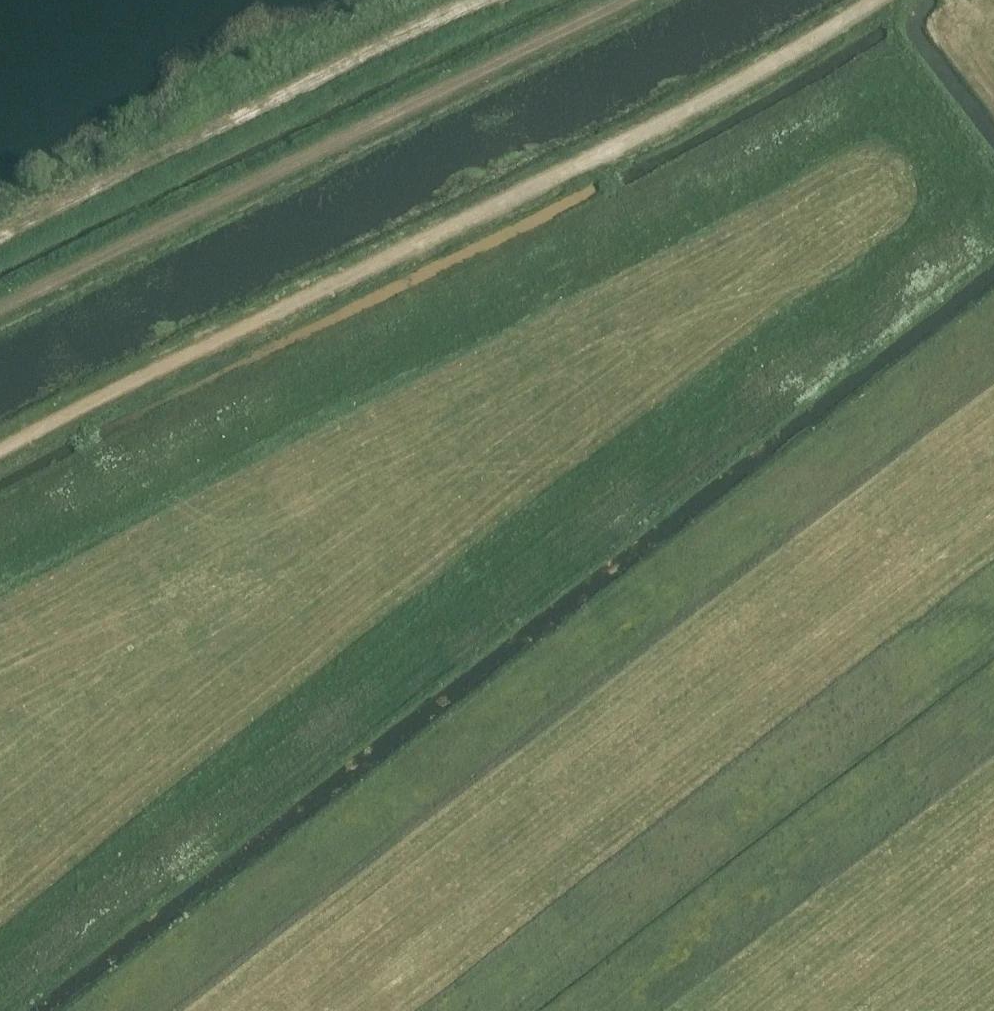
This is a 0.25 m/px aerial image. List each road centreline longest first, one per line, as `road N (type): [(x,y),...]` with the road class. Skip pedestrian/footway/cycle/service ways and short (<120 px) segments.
road 1 (track): [(0,452),(739,82),(874,0)]

